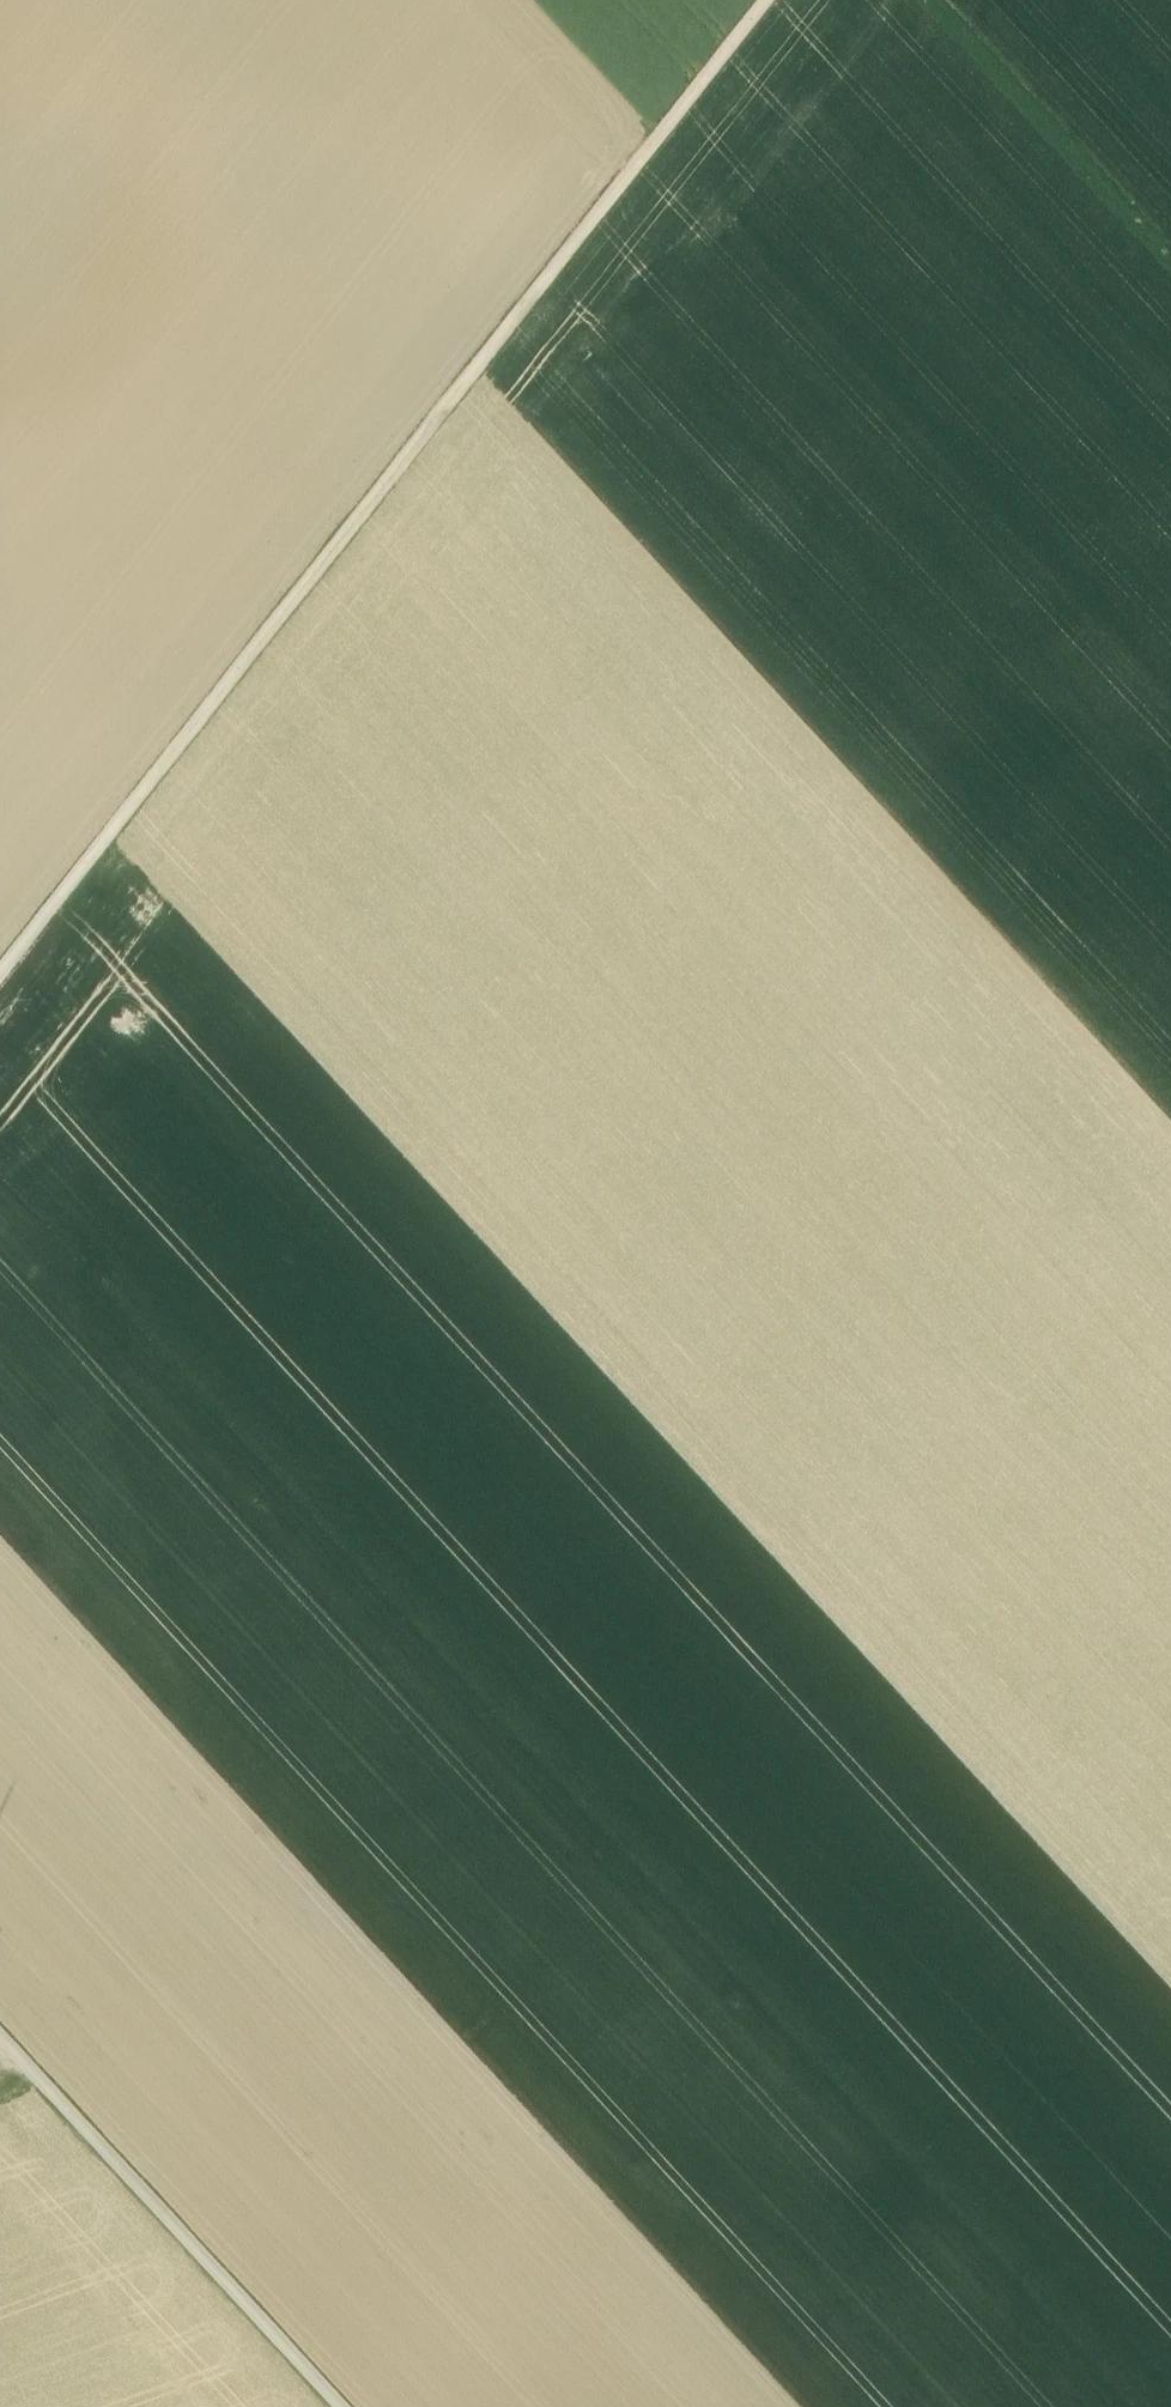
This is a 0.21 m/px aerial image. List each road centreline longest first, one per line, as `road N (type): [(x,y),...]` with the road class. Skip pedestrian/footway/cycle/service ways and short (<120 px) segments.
road 1 (track): [(0,1018),(796,0)]
road 2 (track): [(0,2030),(346,2406)]

